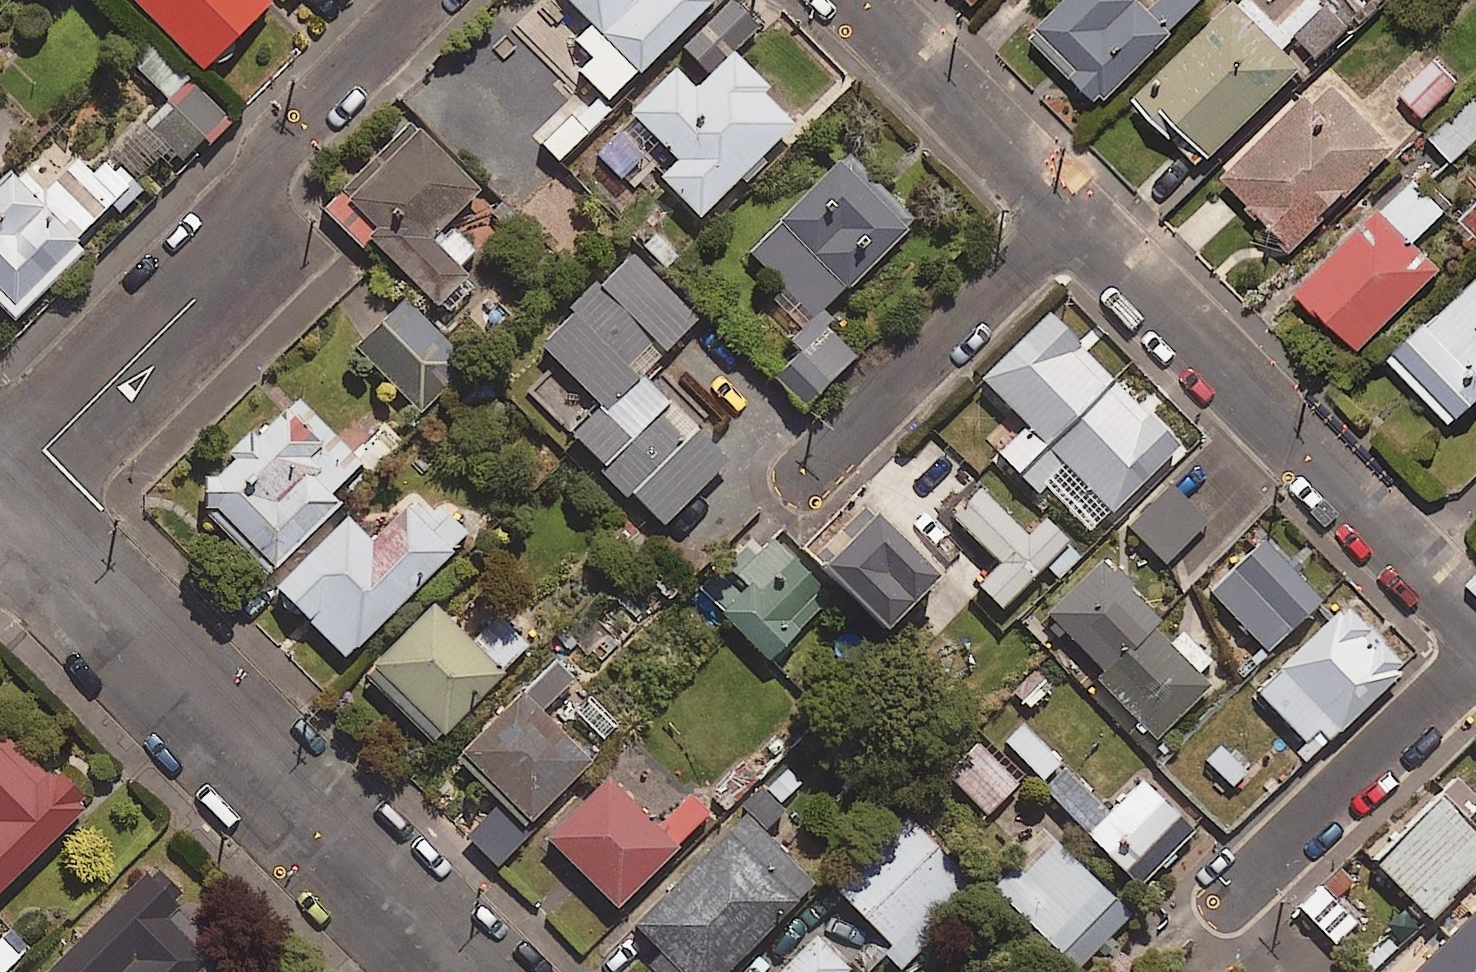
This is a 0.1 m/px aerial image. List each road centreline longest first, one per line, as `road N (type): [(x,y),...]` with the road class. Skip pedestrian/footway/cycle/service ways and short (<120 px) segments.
road 1 (residential): [(0,494),(226,268),(277,140),(420,0)]
road 2 (residential): [(454,971),(0,519)]
road 3 (residential): [(1475,623),(1069,219)]
road 4 (residential): [(1069,219),(806,473)]
road 5 (residential): [(1475,657),(1226,904)]
road 6 (residential): [(1069,219),(850,0)]

